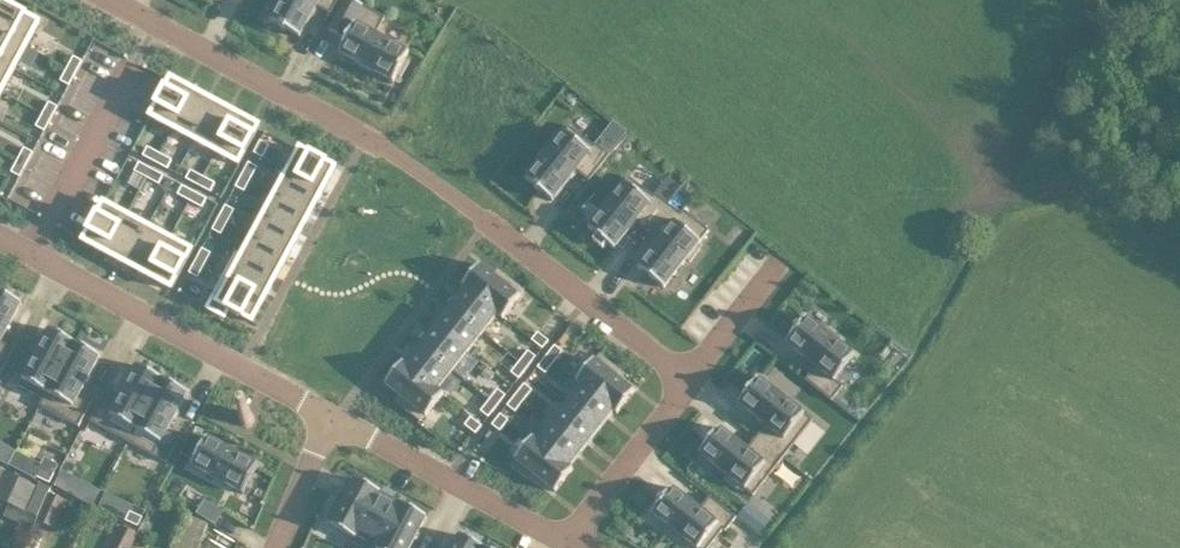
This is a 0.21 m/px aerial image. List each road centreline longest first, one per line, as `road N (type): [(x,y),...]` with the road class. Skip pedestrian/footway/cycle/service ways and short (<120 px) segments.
road 1 (residential): [(115,0),(383,146),(688,376)]
road 2 (residential): [(0,231),(334,417)]
road 3 (residential): [(334,417),(568,547)]
road 4 (residential): [(568,547),(688,376)]
road 5 (residential): [(688,376),(776,264)]
road 6 (residential): [(277,547),(334,417)]

